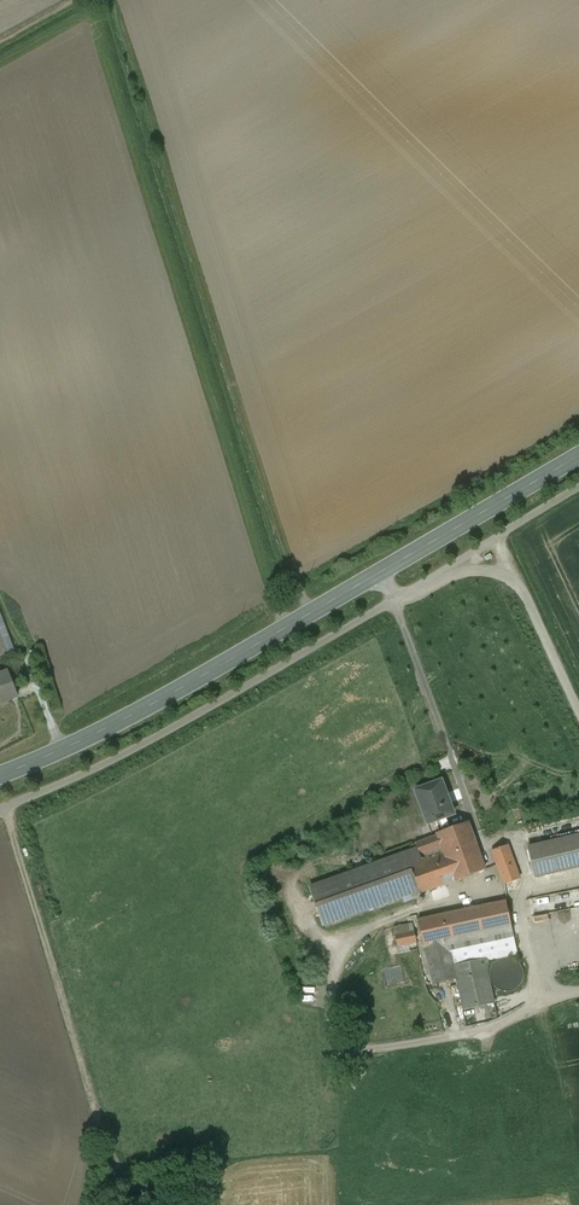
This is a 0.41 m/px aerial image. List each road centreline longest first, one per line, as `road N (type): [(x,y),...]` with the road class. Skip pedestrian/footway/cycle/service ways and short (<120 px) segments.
road 1 (primary): [(578,456),(128,717),(0,775)]
road 2 (track): [(2,809),(106,1155),(132,1187),(177,1204)]
road 3 (track): [(397,608),(459,571),(506,575),(522,586),(578,706)]

